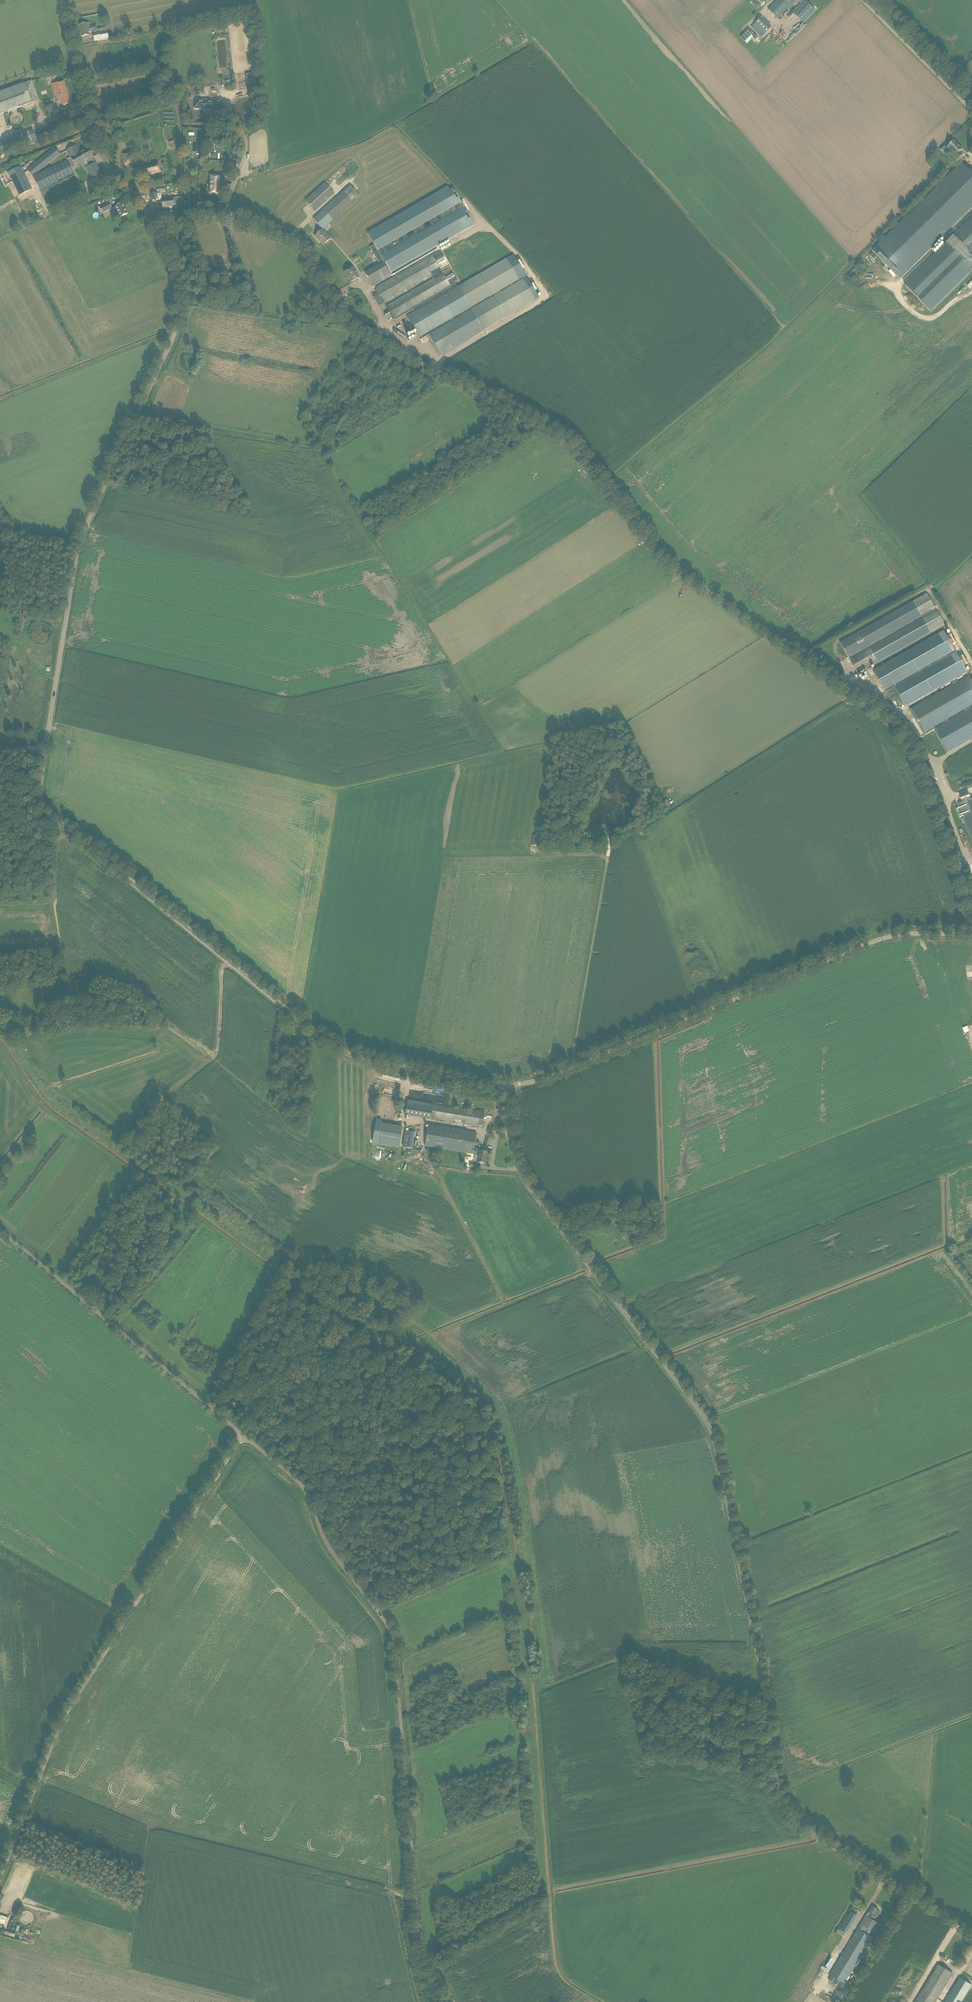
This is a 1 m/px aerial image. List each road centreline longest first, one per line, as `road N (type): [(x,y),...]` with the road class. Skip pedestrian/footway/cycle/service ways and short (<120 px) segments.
road 1 (unclassified): [(971,1931),(788,1811),(708,1423),(529,1187),(516,1160),(510,1086)]
road 2 (unclassified): [(971,903),(920,760),(892,721),(672,564),(569,442),(380,342)]
road 3 (unclassified): [(455,2001),(420,1937),(393,1639),(331,1549),(302,1484),(243,1437)]
road 4 (unclassified): [(510,1086),(365,1060),(329,1043),(47,811),(44,748)]
road 5 (unclassified): [(44,748),(83,536),(175,333),(178,286),(151,219)]
road 6 (unclassified): [(0,1880),(59,1731),(243,1437)]
road 7 (unclassified): [(510,1086),(561,1073),(875,941),(971,935)]
road 8 (unclassified): [(243,1437),(0,1230)]
road 9 (unclassified): [(151,219),(228,217),(290,241),(348,318),(380,342)]
road 10 (unclassified): [(151,219),(92,131),(62,0)]
road 11 (tertiary): [(971,98),(875,0)]

